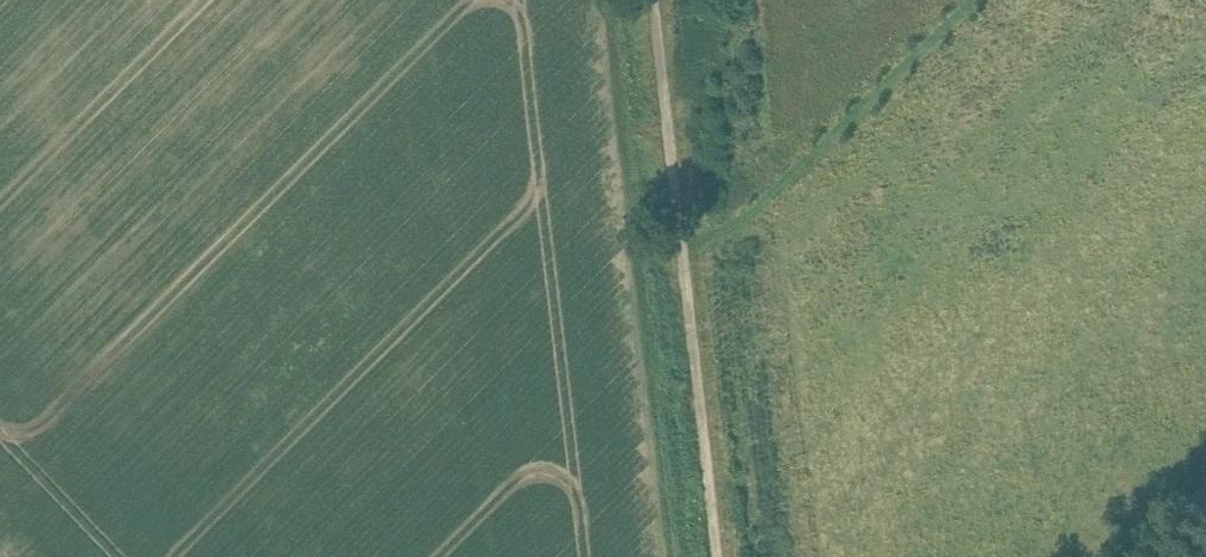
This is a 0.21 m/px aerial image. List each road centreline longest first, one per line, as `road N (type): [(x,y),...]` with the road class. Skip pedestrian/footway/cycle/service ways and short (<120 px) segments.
road 1 (unclassified): [(712,556),(650,0)]

